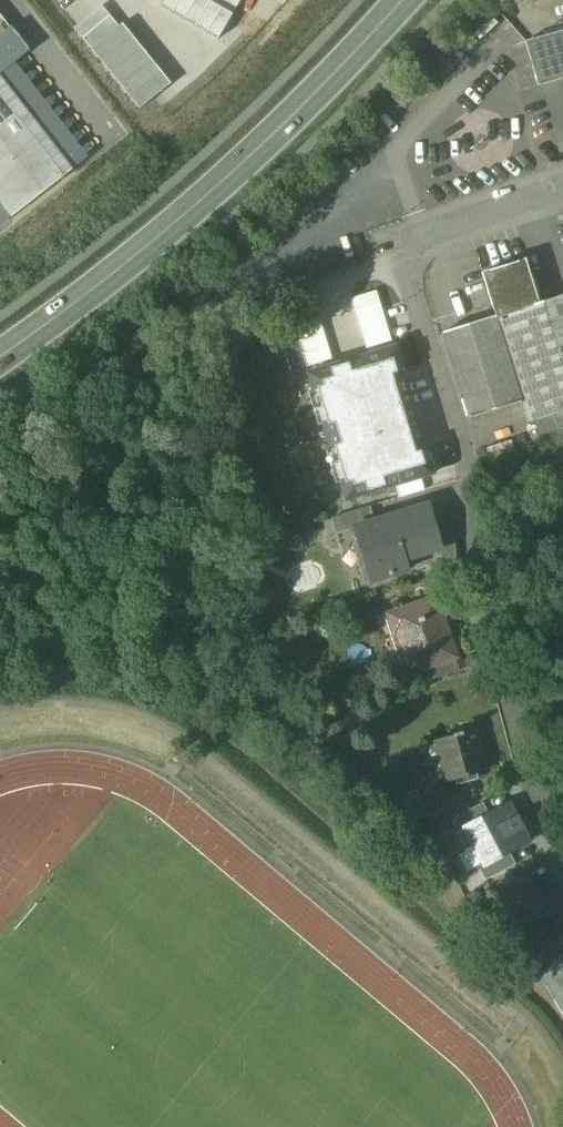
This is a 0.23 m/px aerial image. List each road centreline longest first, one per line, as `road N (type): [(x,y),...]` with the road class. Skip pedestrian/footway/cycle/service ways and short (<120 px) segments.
road 1 (residential): [(415,236),(471,458),(493,626),(562,830)]
road 2 (primary): [(0,360),(124,268),(257,152),(402,0)]
road 3 (residential): [(415,236),(562,189)]

